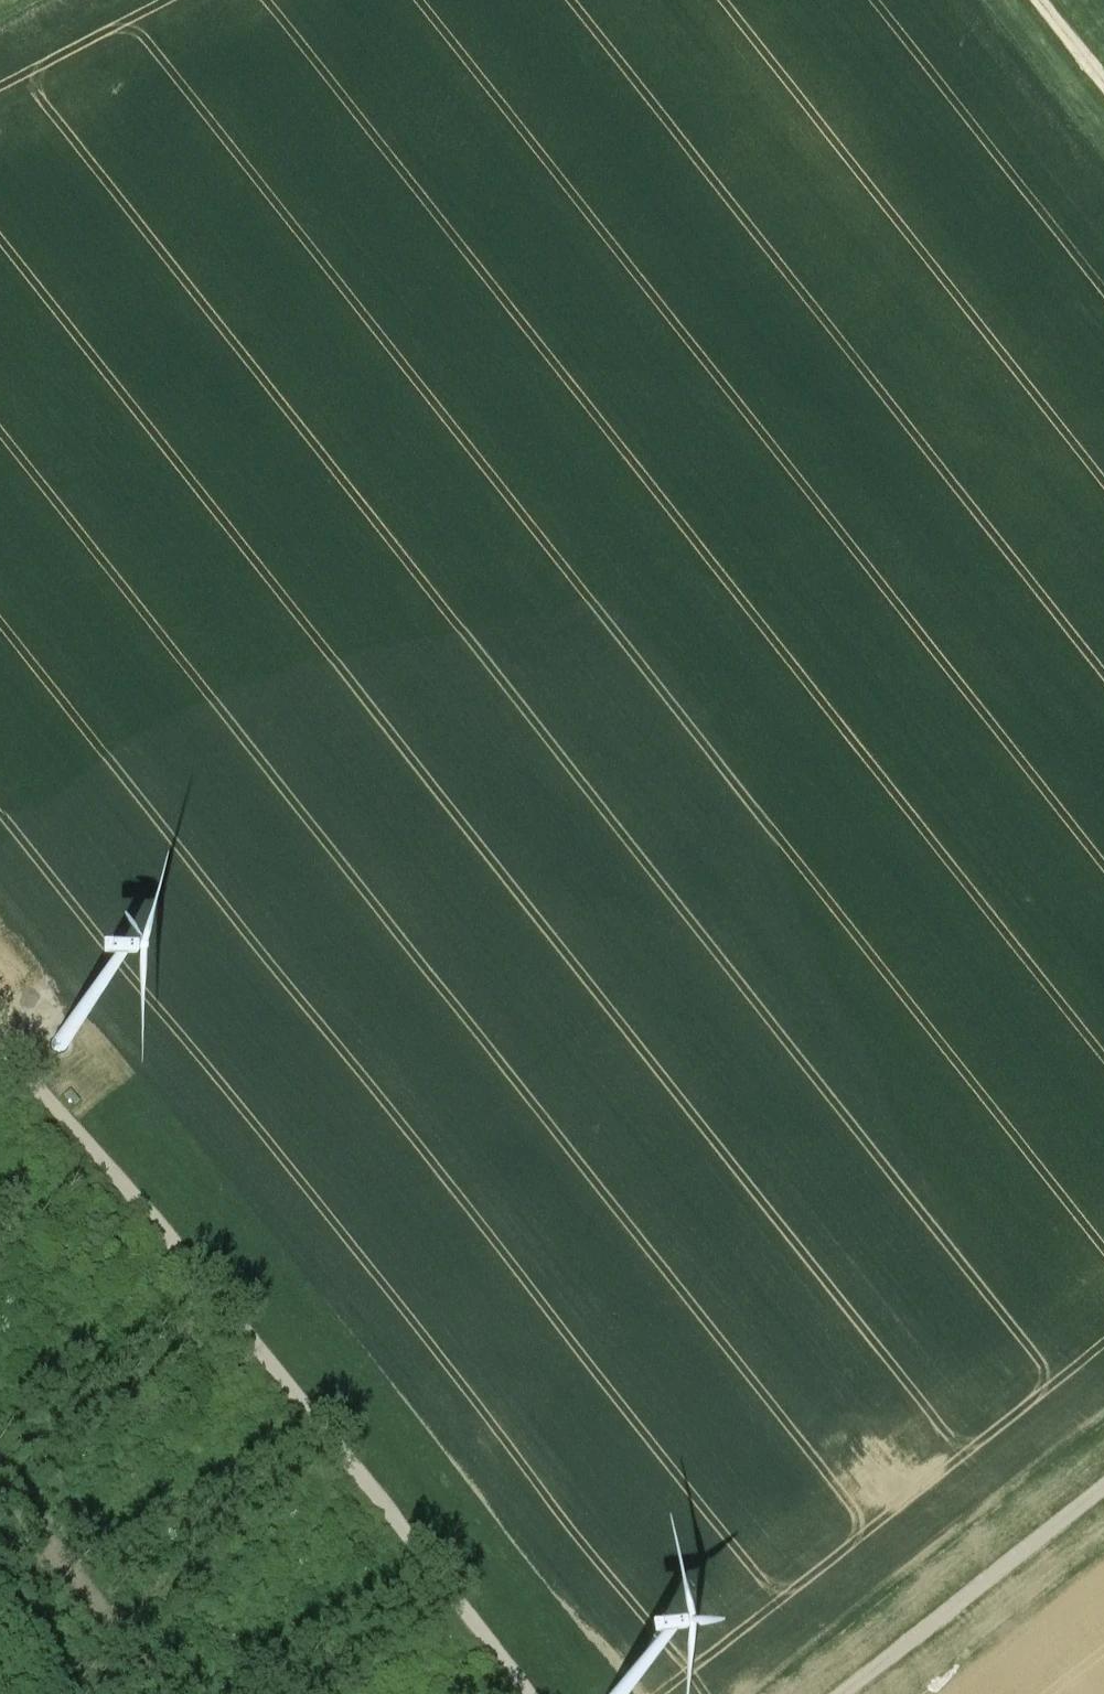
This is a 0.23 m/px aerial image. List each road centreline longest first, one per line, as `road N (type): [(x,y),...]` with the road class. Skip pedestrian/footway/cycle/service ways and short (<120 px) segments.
road 1 (track): [(0,1053),(503,1693)]
road 2 (track): [(845,1693),(1103,1486)]
road 3 (track): [(154,1693),(0,1495)]

